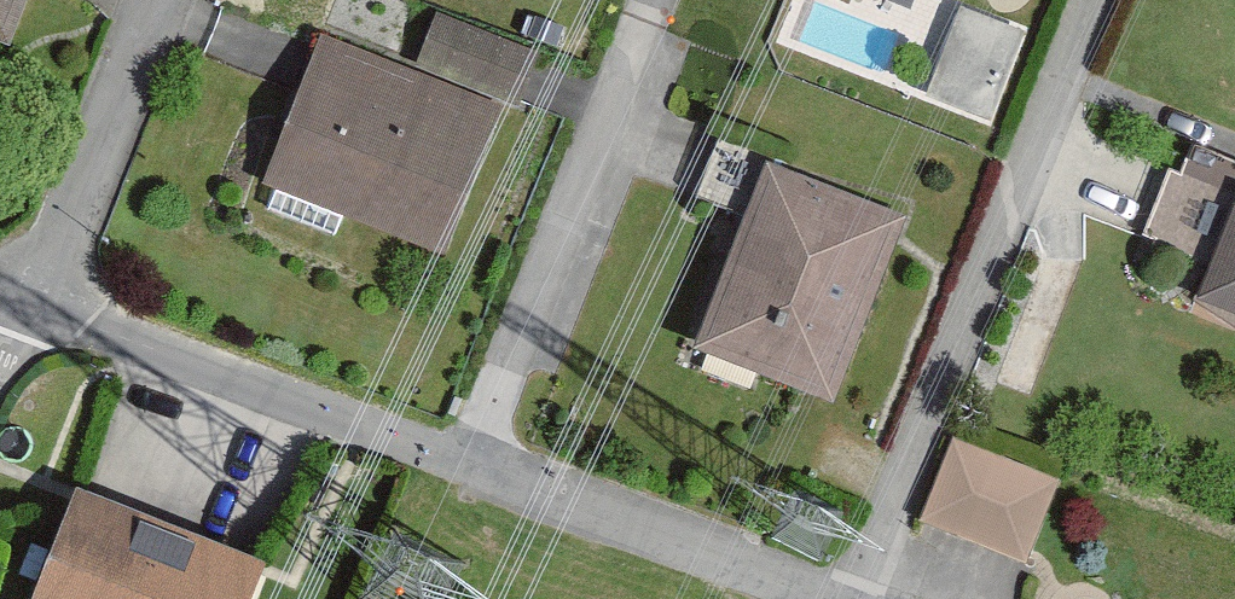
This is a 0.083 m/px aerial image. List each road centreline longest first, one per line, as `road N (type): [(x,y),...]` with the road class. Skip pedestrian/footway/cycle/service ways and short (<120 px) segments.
road 1 (residential): [(821,598),(25,302)]
road 2 (residential): [(856,598),(1089,0)]
road 3 (residential): [(25,302),(143,0)]

